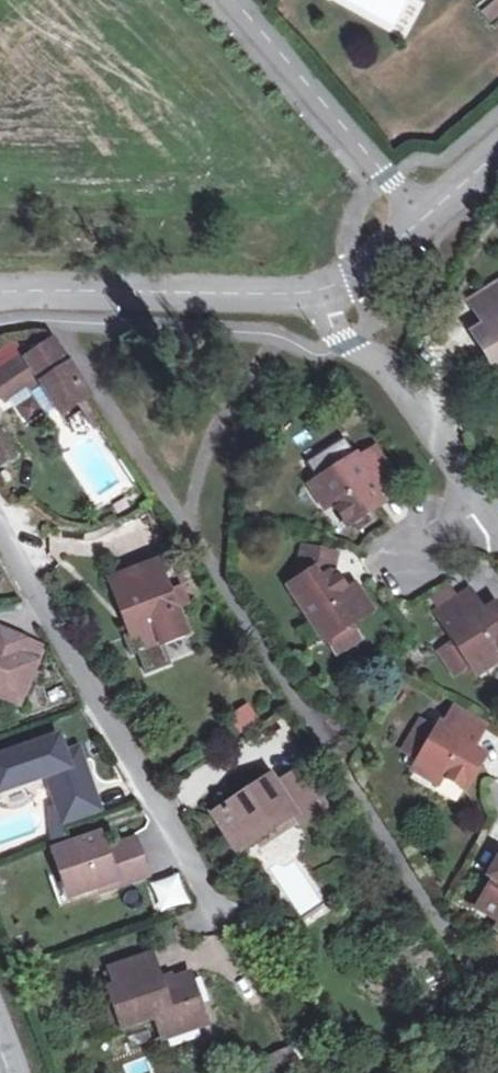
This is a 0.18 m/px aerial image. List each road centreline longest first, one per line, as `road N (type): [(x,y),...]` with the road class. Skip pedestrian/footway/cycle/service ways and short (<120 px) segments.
road 1 (residential): [(0,519),(208,897)]
road 2 (residential): [(0,291),(327,296)]
road 3 (residential): [(428,225),(236,0)]
road 4 (residential): [(327,296),(472,488)]
road 5 (residential): [(422,531),(380,554),(397,585),(440,565)]
road 6 (residential): [(327,296),(428,225)]

